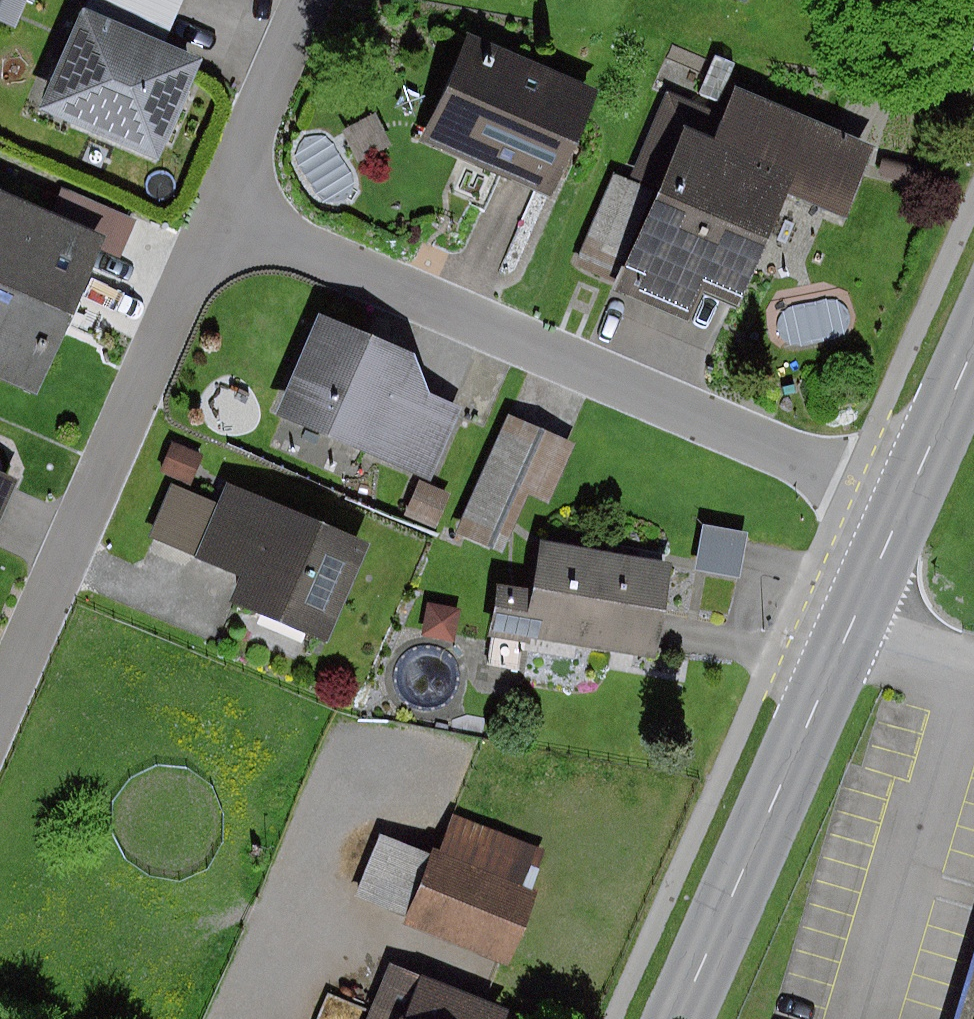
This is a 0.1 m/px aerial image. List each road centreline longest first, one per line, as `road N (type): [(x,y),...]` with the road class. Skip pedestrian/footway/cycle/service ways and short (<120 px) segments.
road 1 (residential): [(222,202),(907,489)]
road 2 (residential): [(222,202),(0,694)]
road 3 (primary): [(684,1018),(844,644)]
road 4 (residential): [(314,0),(222,202)]
road 5 (primary): [(844,644),(907,489)]
road 6 (primary): [(907,489),(973,340)]
road 7 (residential): [(844,644),(973,678)]

